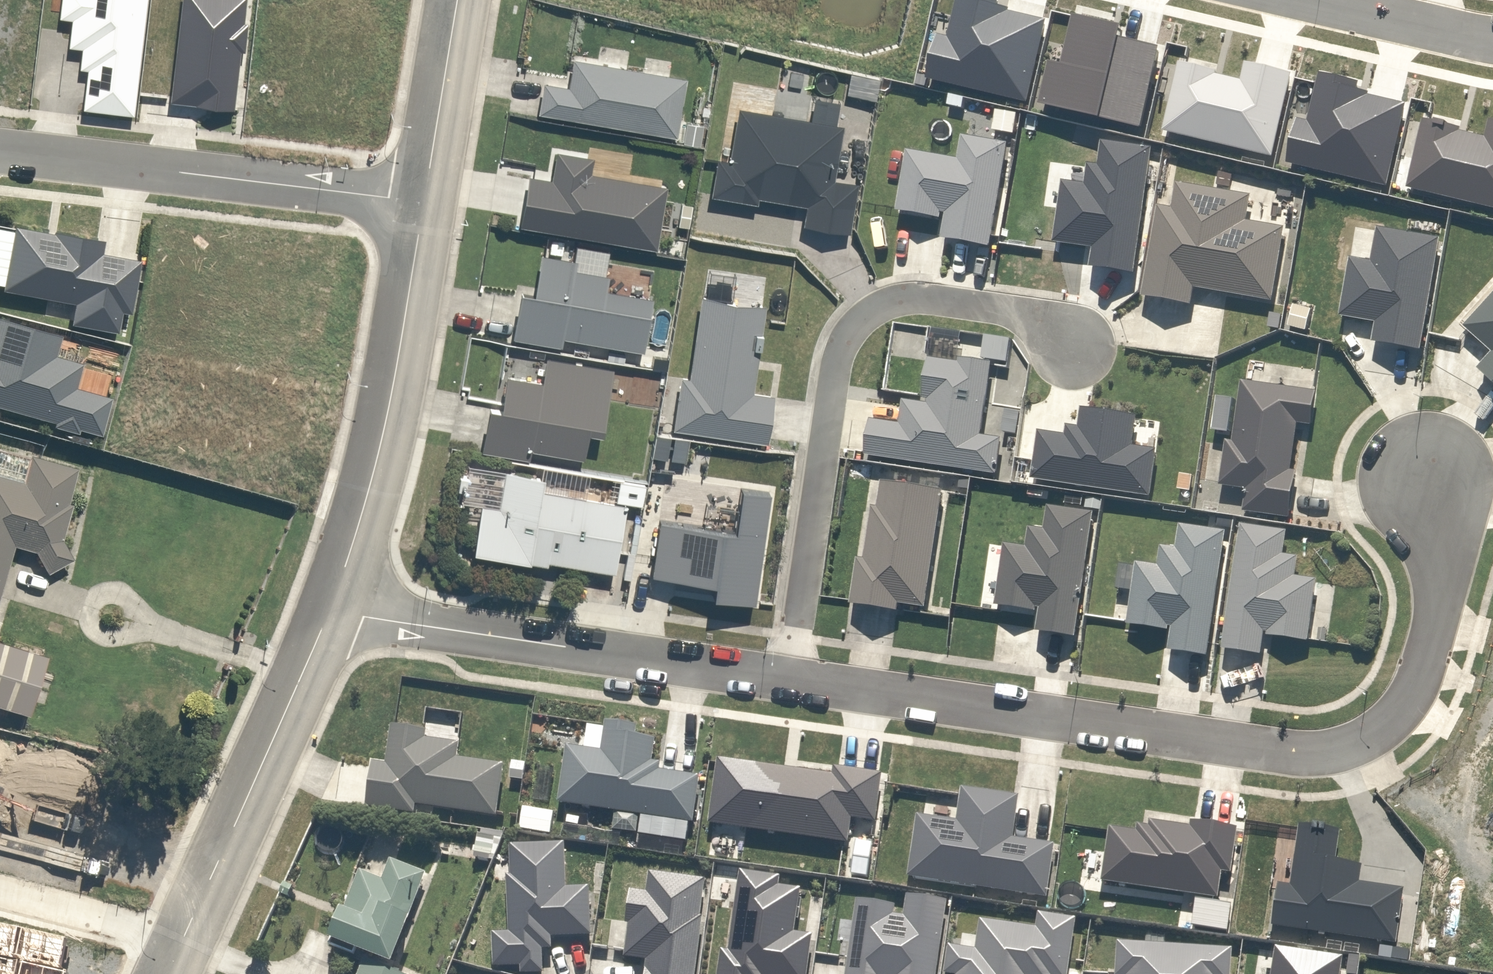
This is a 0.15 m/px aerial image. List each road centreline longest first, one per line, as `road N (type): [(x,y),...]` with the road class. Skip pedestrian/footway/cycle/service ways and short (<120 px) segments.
road 1 (residential): [(790,680),(1287,752),(1347,748),(1383,732),(1414,697),(1429,652),(1440,564),(1430,478)]
road 2 (residential): [(790,680),(845,339),(863,318),(922,297),(1013,312),(1067,342)]
road 3 (residential): [(332,609),(790,680)]
road 4 (residential): [(0,149),(425,200)]
road 5 (residential): [(425,200),(390,402),(332,609)]
road 6 (residential): [(332,609),(182,937)]
road 7 (residential): [(456,0),(425,200)]
road 8 (residential): [(0,888),(182,937)]

